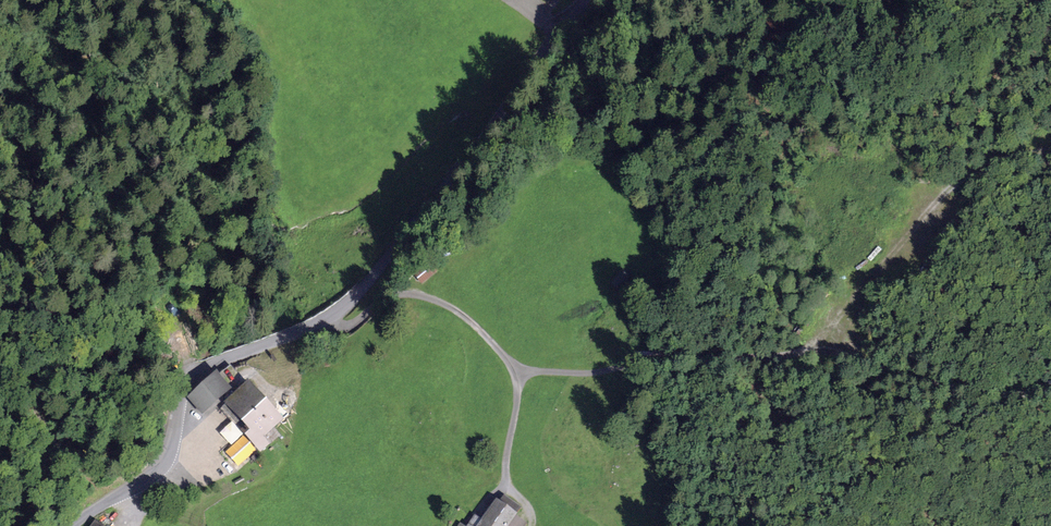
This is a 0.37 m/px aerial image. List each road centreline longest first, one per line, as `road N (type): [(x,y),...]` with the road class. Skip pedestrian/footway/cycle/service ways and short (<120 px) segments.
road 1 (tertiary): [(589,0),(358,294),(308,328),(193,374),(160,464),(73,525)]
road 2 (track): [(828,350),(855,293),(946,192),(987,165),(1050,150)]
road 3 (track): [(519,373),(625,373),(828,350)]
road 4 (track): [(1050,393),(899,377),(828,350)]

